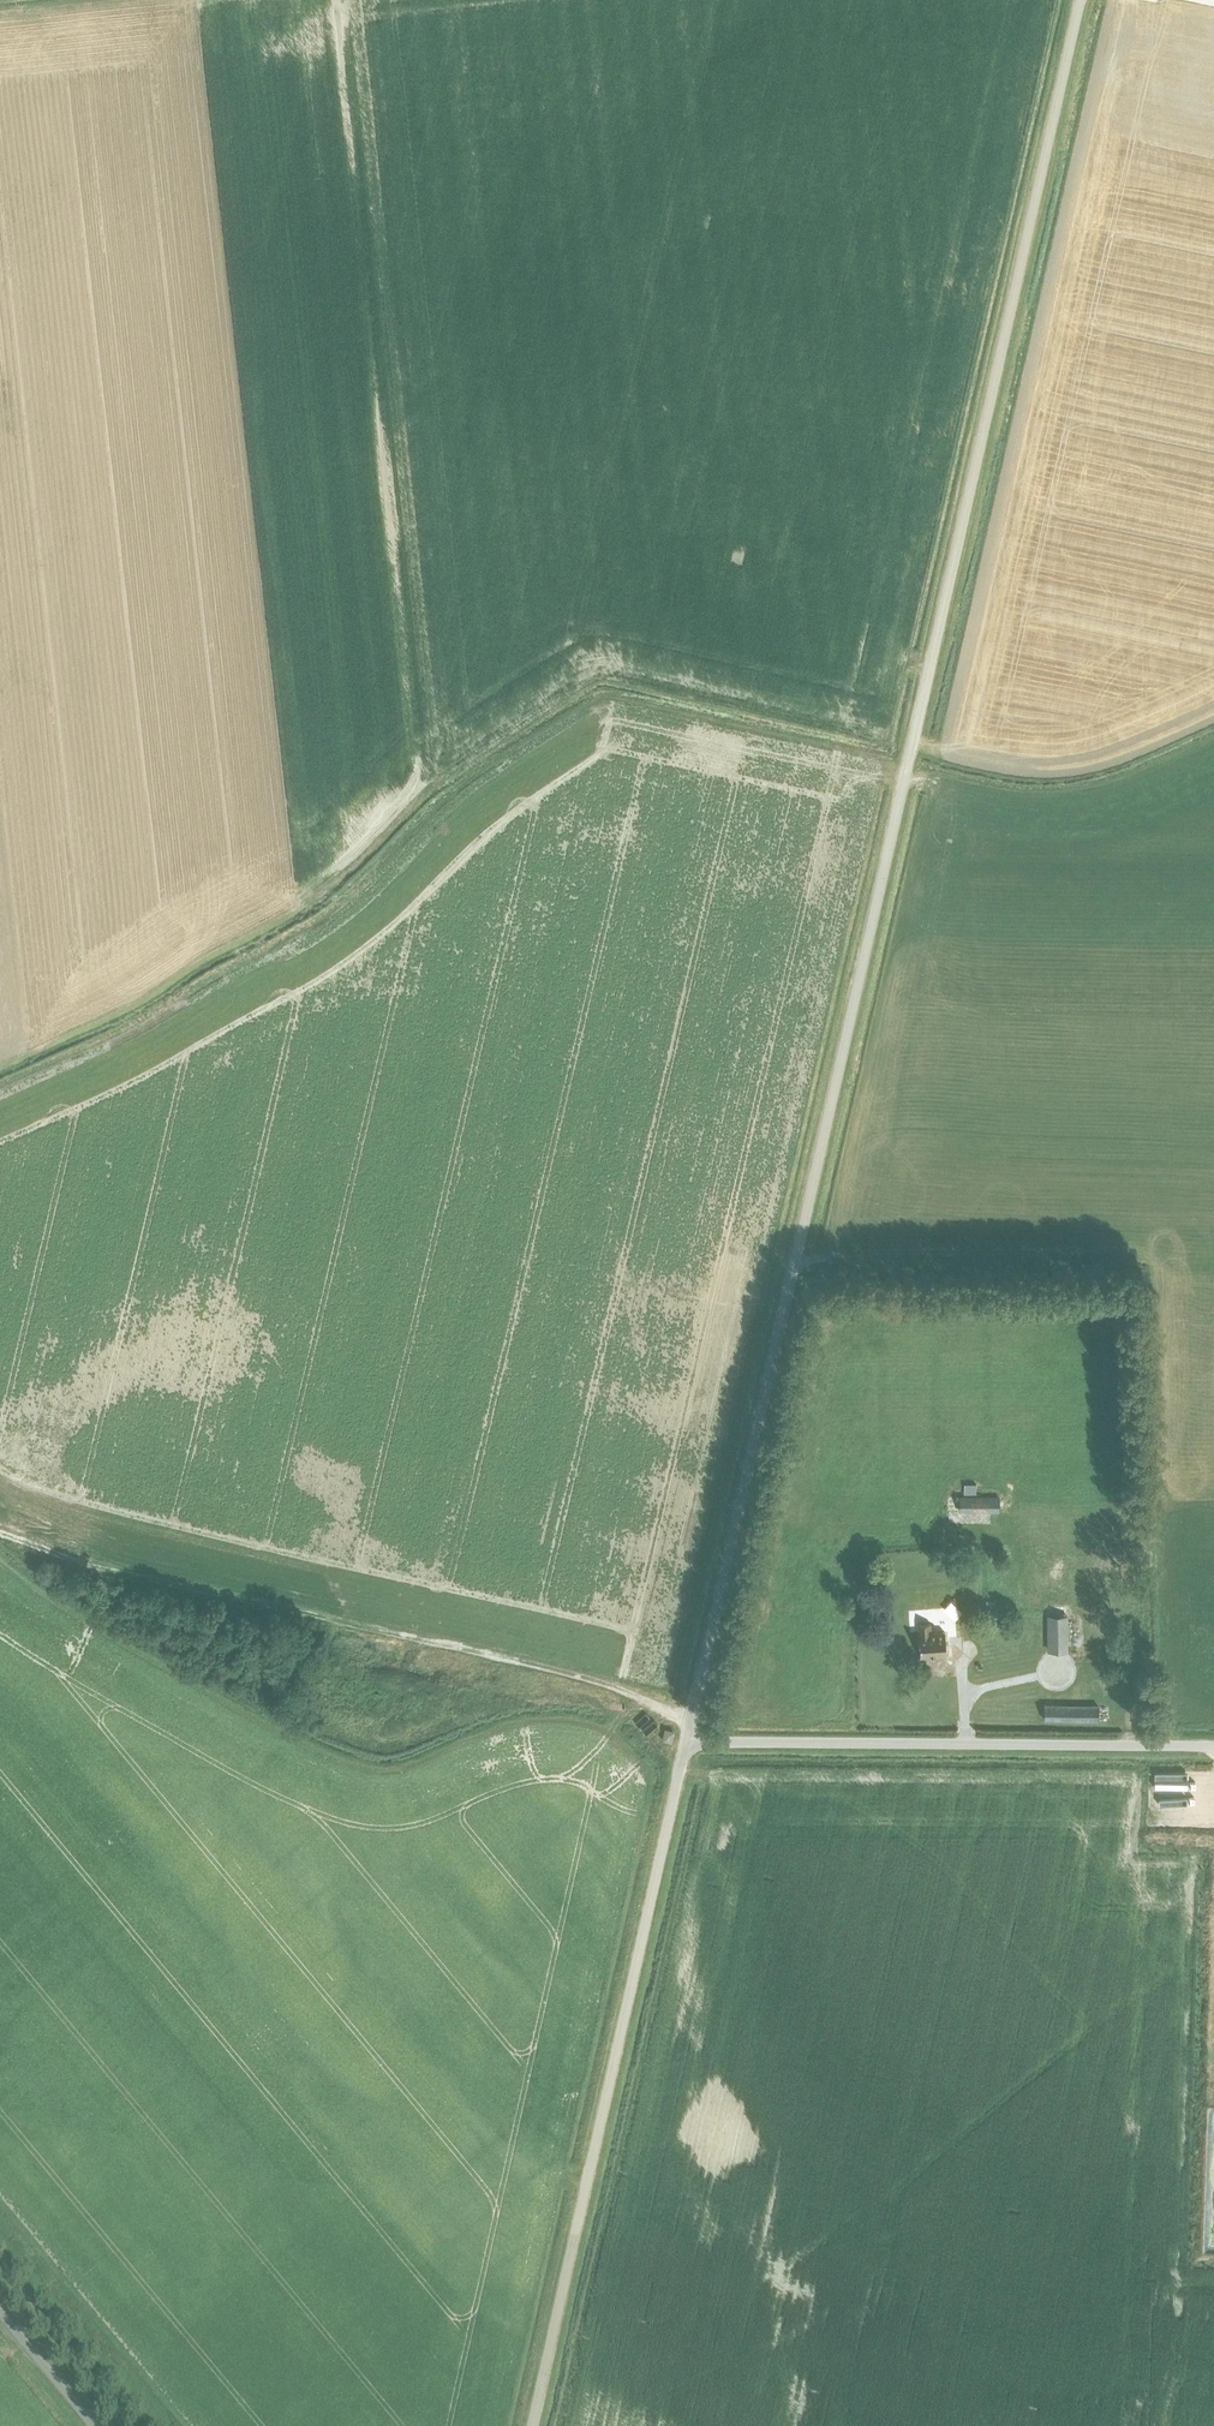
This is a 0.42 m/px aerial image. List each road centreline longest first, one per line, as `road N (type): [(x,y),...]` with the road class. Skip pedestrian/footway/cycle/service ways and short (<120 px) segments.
road 1 (unclassified): [(686,1738),(1082,0)]
road 2 (track): [(0,1533),(92,1564),(562,1671),(691,1716)]
road 3 (unclassified): [(530,2425),(686,1738)]
road 4 (unclassified): [(686,1738),(1213,1748)]
road 5 (track): [(0,2234),(159,2425)]
road 6 (tertiary): [(94,2425),(0,2311)]

